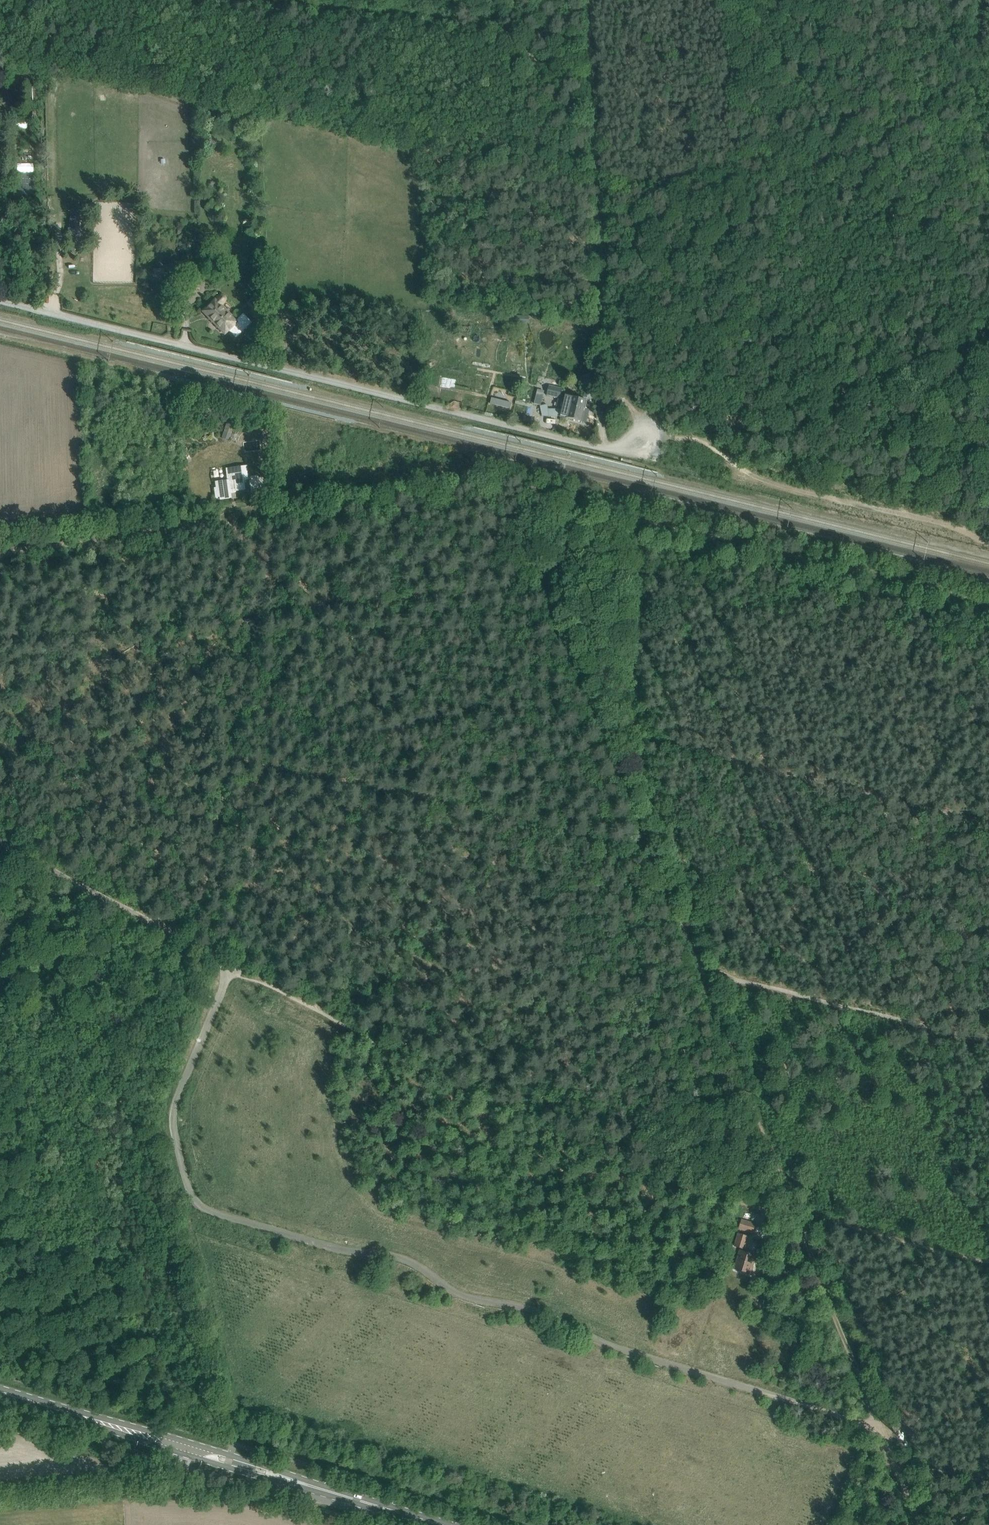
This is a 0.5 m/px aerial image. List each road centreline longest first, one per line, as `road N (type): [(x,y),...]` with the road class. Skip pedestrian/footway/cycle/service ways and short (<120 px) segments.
road 1 (unclassified): [(878,1419),(828,1413),(607,1345),(535,1311),(453,1291),(398,1258),(341,1251),(196,1201),(175,1139),(173,1105),(234,967),(0,841)]
road 2 (track): [(547,590),(878,1419)]
road 3 (track): [(988,1258),(627,1166),(234,967)]
road 4 (residential): [(0,301),(588,445),(639,441)]
road 5 (track): [(231,750),(653,859)]
road 6 (track): [(988,600),(580,497)]
road 7 (track): [(988,825),(602,729)]
road 8 (track): [(268,569),(192,944)]
road 9 (track): [(673,438),(700,441),(771,483),(949,526),(988,544)]
road 10 (track): [(701,972),(988,1041)]
road 11 (track): [(547,590),(258,616)]
road 12 (primary): [(99,1422),(269,1480),(327,1490)]
road 13 (primary): [(327,1490),(99,1422)]
road 14 (track): [(0,1490),(142,1479),(177,1464)]

